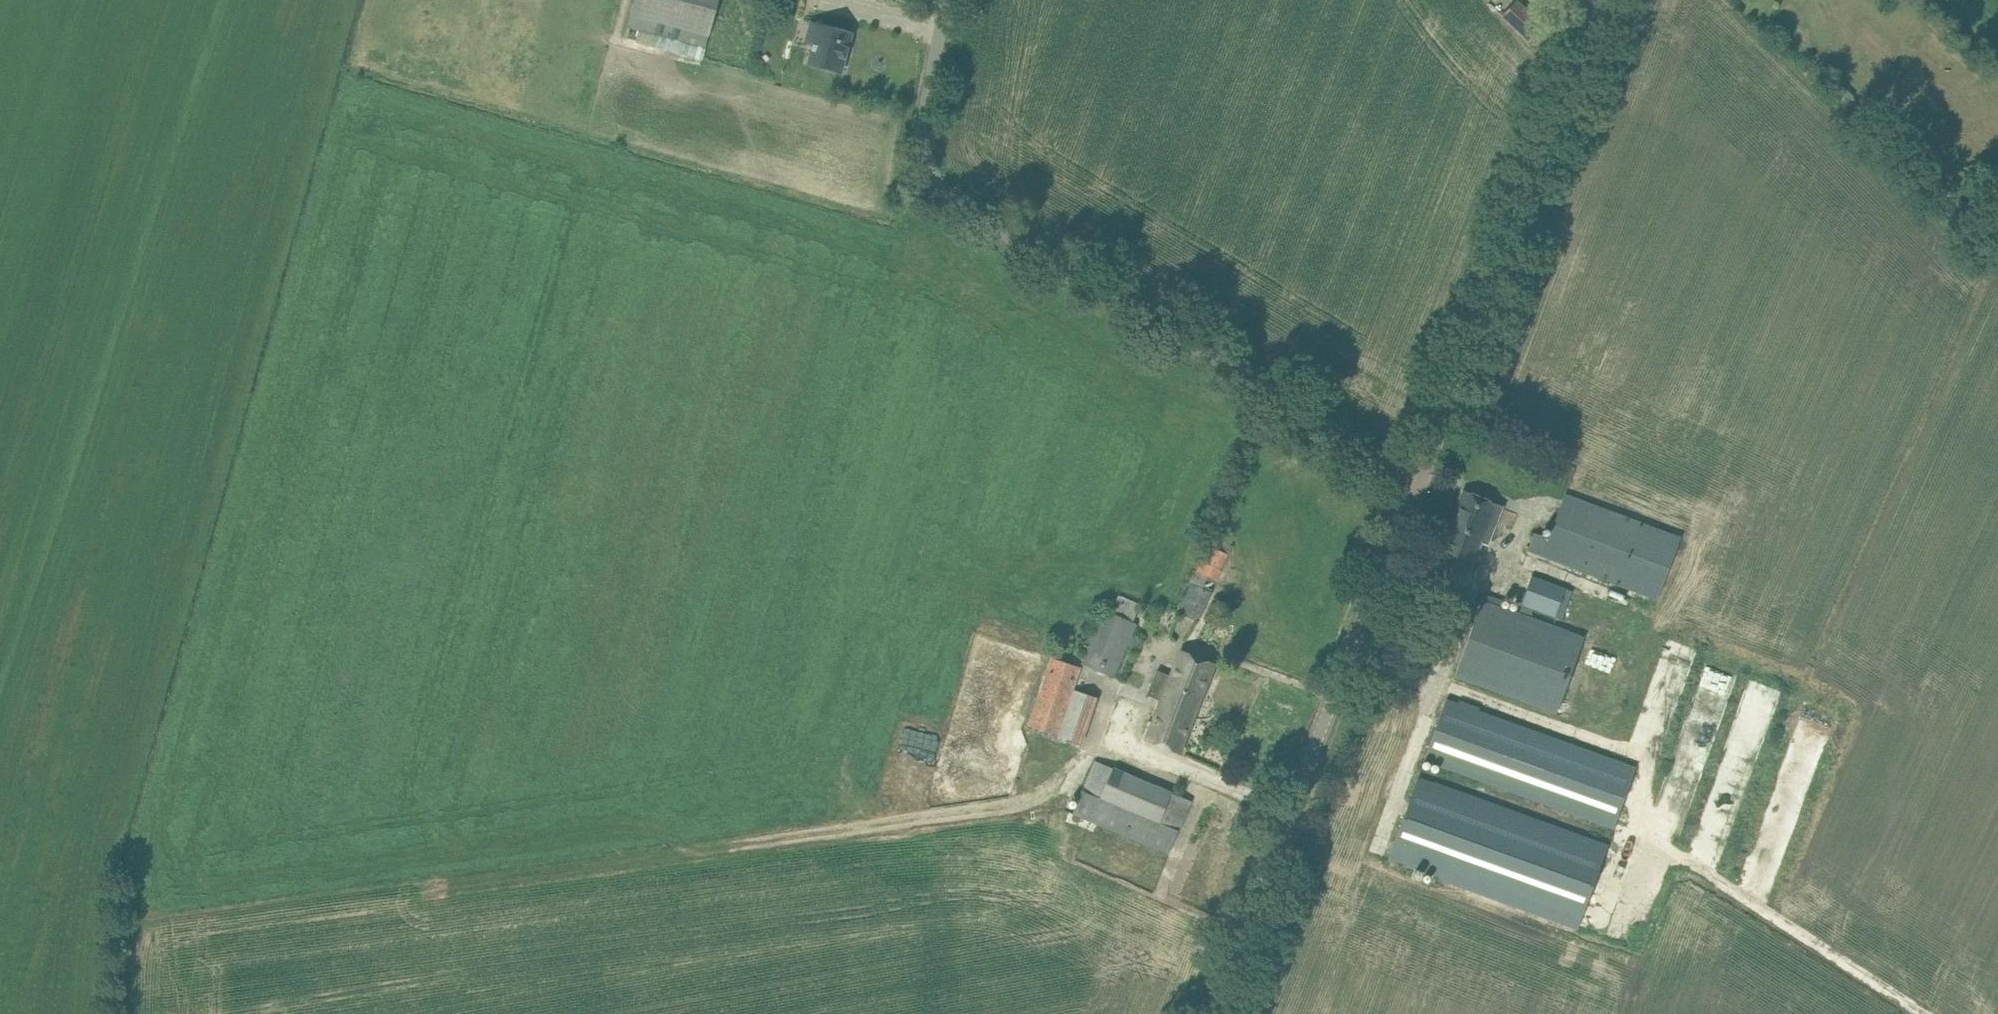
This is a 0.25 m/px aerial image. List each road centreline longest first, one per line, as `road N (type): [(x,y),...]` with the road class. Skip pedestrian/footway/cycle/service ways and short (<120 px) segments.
road 1 (tertiary): [(1407,457),(939,179),(923,121),(947,0)]
road 2 (tertiary): [(1200,1013),(1407,457)]
road 3 (unclassified): [(1407,457),(1588,0)]

